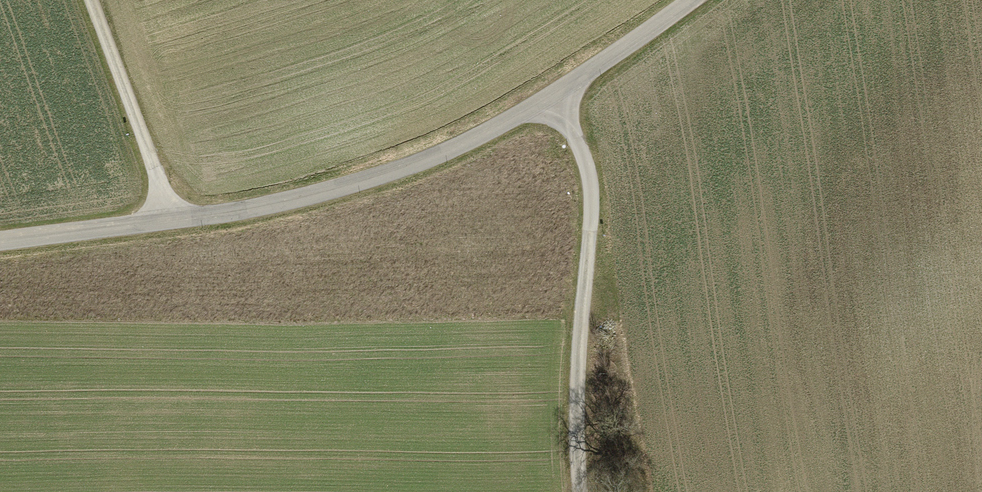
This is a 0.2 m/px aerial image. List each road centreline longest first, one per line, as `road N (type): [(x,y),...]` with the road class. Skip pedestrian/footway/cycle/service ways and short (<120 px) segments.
road 1 (unclassified): [(0,243),(337,186),(449,150),(556,103),(691,0)]
road 2 (track): [(172,219),(90,0)]
road 3 (track): [(578,491),(591,276)]
road 4 (track): [(556,103),(593,199),(591,276)]

